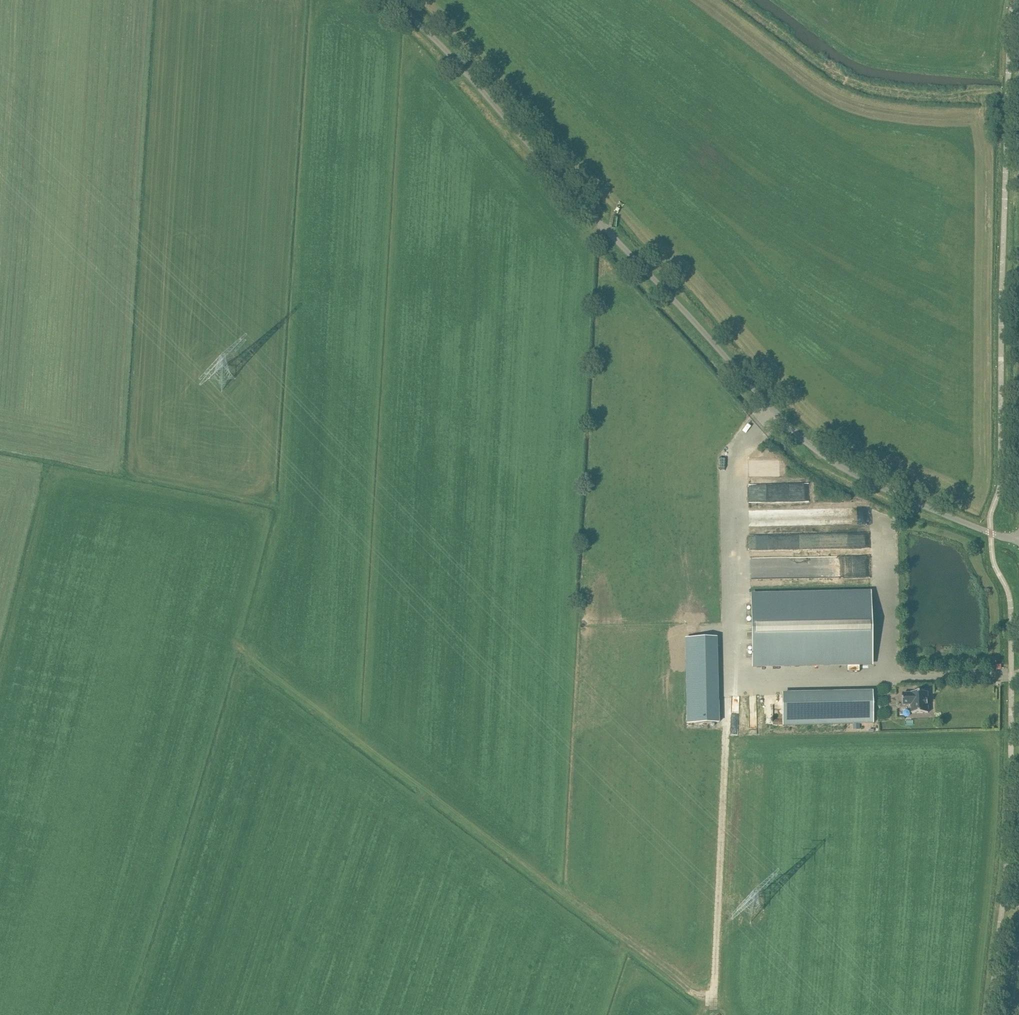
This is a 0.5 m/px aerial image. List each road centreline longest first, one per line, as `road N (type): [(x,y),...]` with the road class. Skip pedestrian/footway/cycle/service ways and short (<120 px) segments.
road 1 (unclassified): [(1018,541),(884,489),(807,444),(462,70),(386,0)]
road 2 (track): [(737,684),(727,699),(713,1008)]

